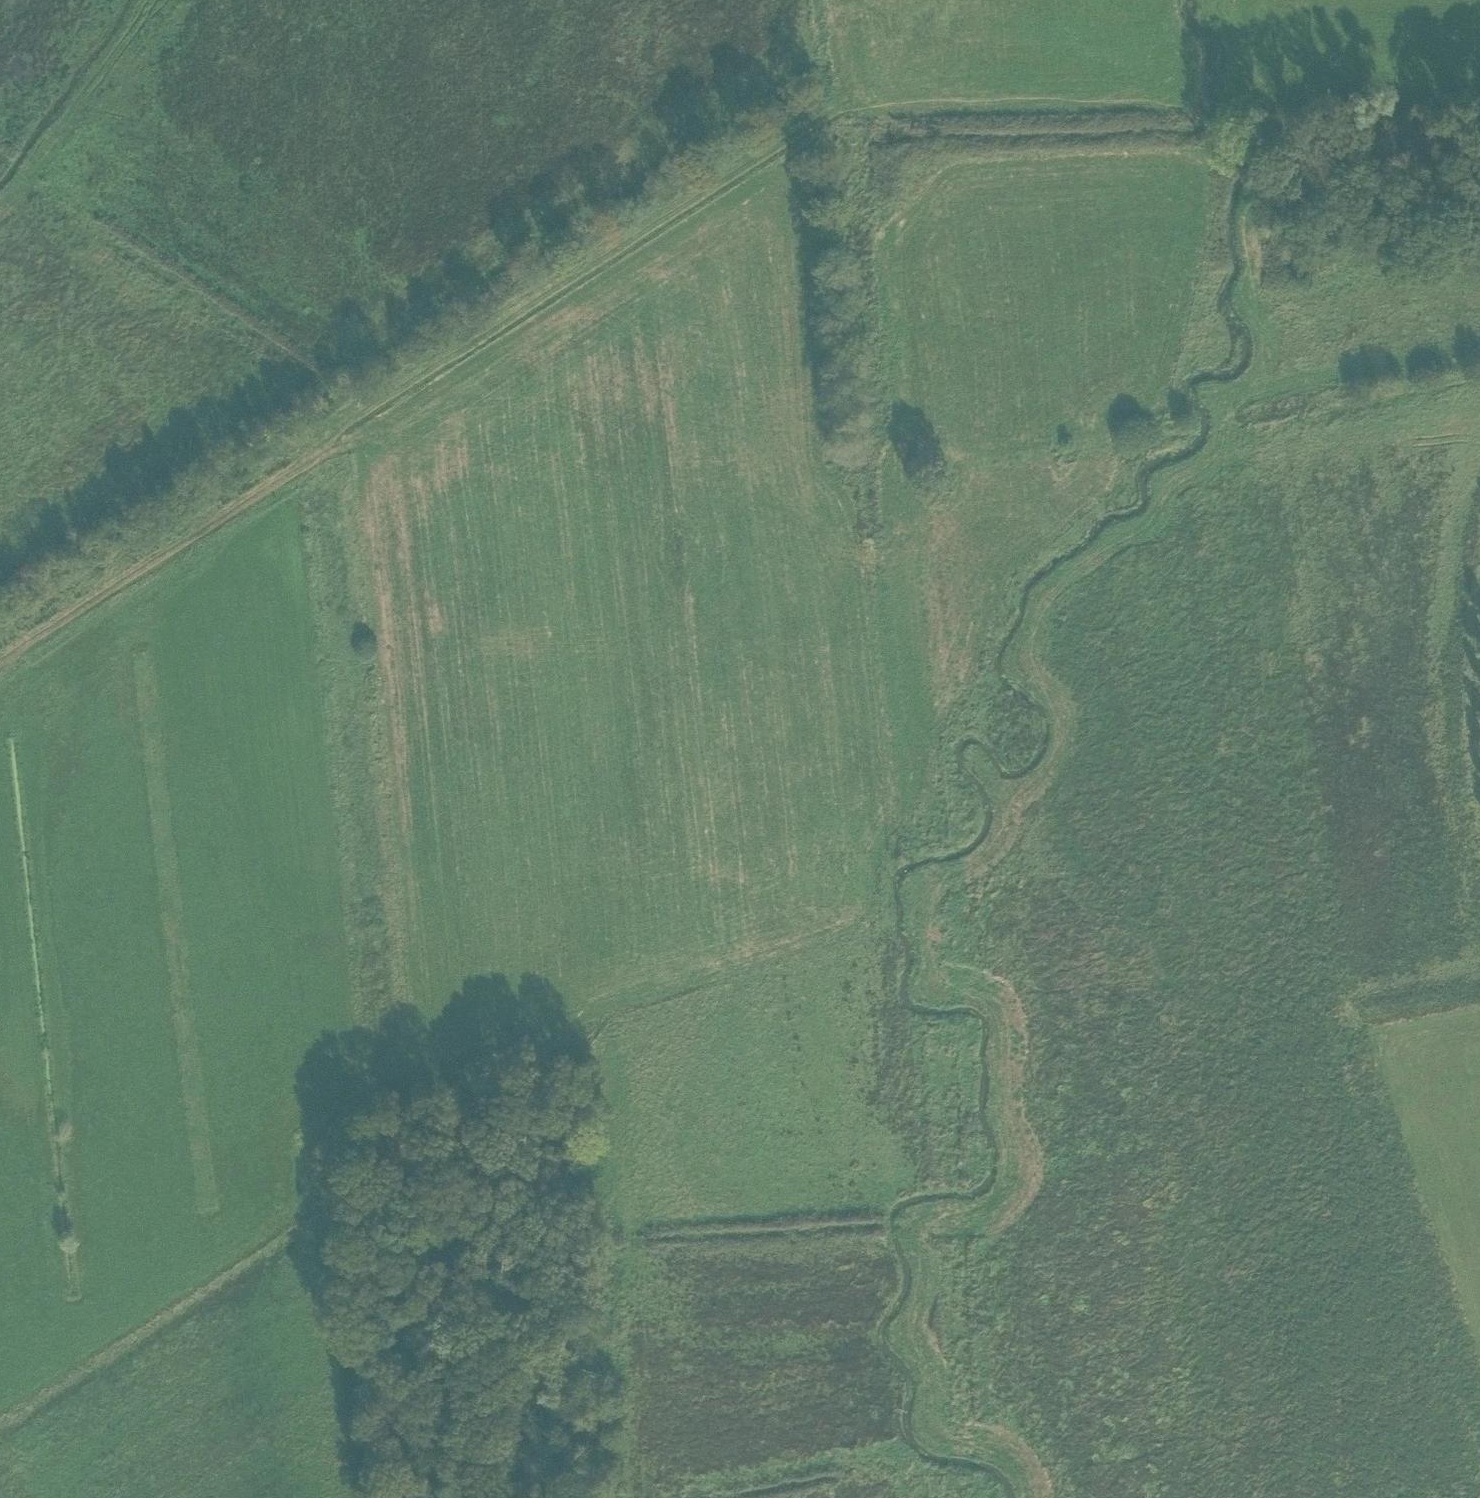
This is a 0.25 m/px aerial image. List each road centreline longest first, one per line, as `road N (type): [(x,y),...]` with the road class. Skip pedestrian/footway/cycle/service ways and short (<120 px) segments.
road 1 (track): [(319,454),(0,668)]

